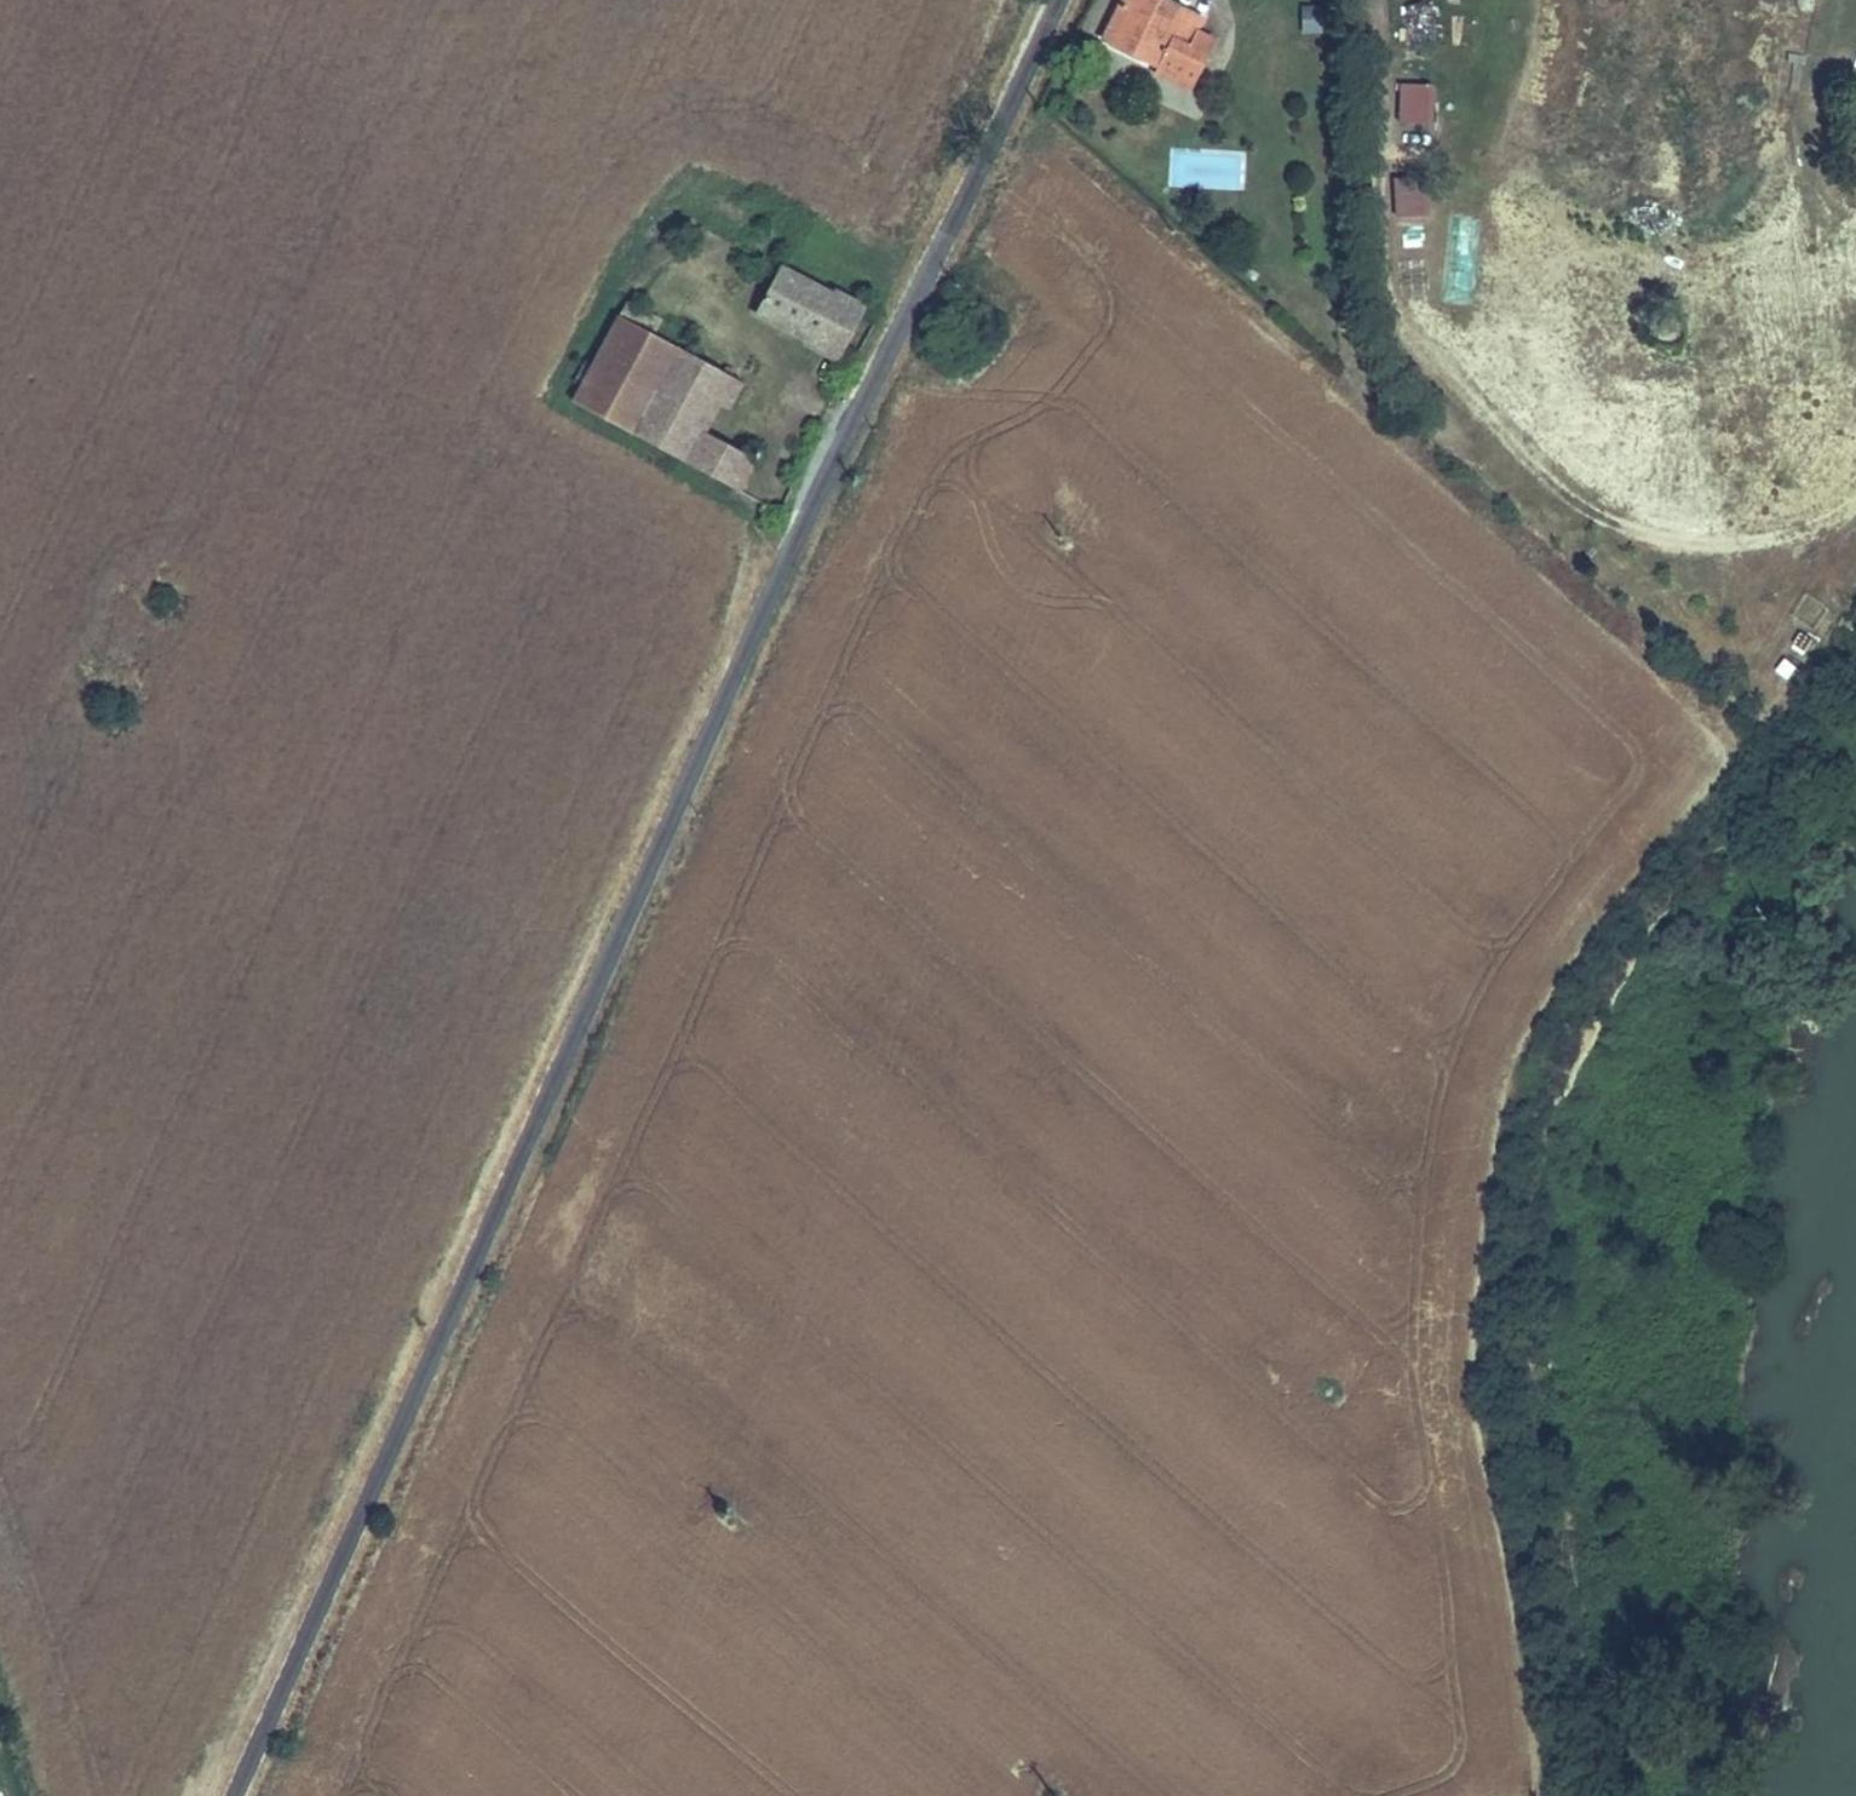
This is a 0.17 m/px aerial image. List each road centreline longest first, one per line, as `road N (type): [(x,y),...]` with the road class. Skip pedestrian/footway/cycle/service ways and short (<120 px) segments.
road 1 (unclassified): [(237,1795),(1058,0)]
road 2 (residential): [(1373,0),(1376,125)]

